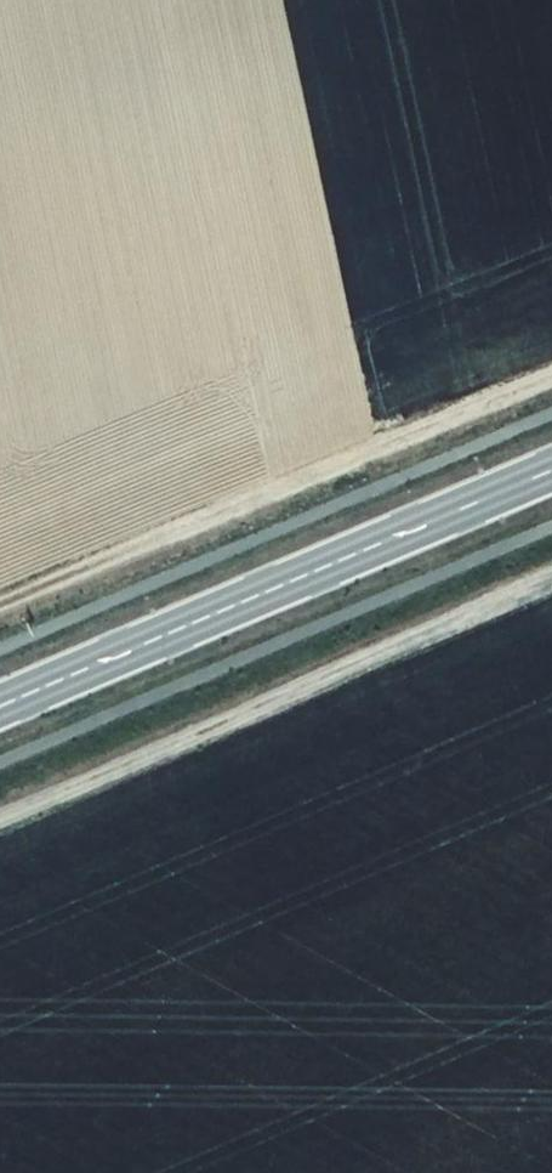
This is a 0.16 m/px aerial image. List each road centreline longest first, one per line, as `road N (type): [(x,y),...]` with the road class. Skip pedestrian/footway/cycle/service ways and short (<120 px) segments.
road 1 (track): [(551,580),(0,819)]
road 2 (primary): [(551,470),(0,706)]
road 3 (track): [(551,376),(0,607)]

